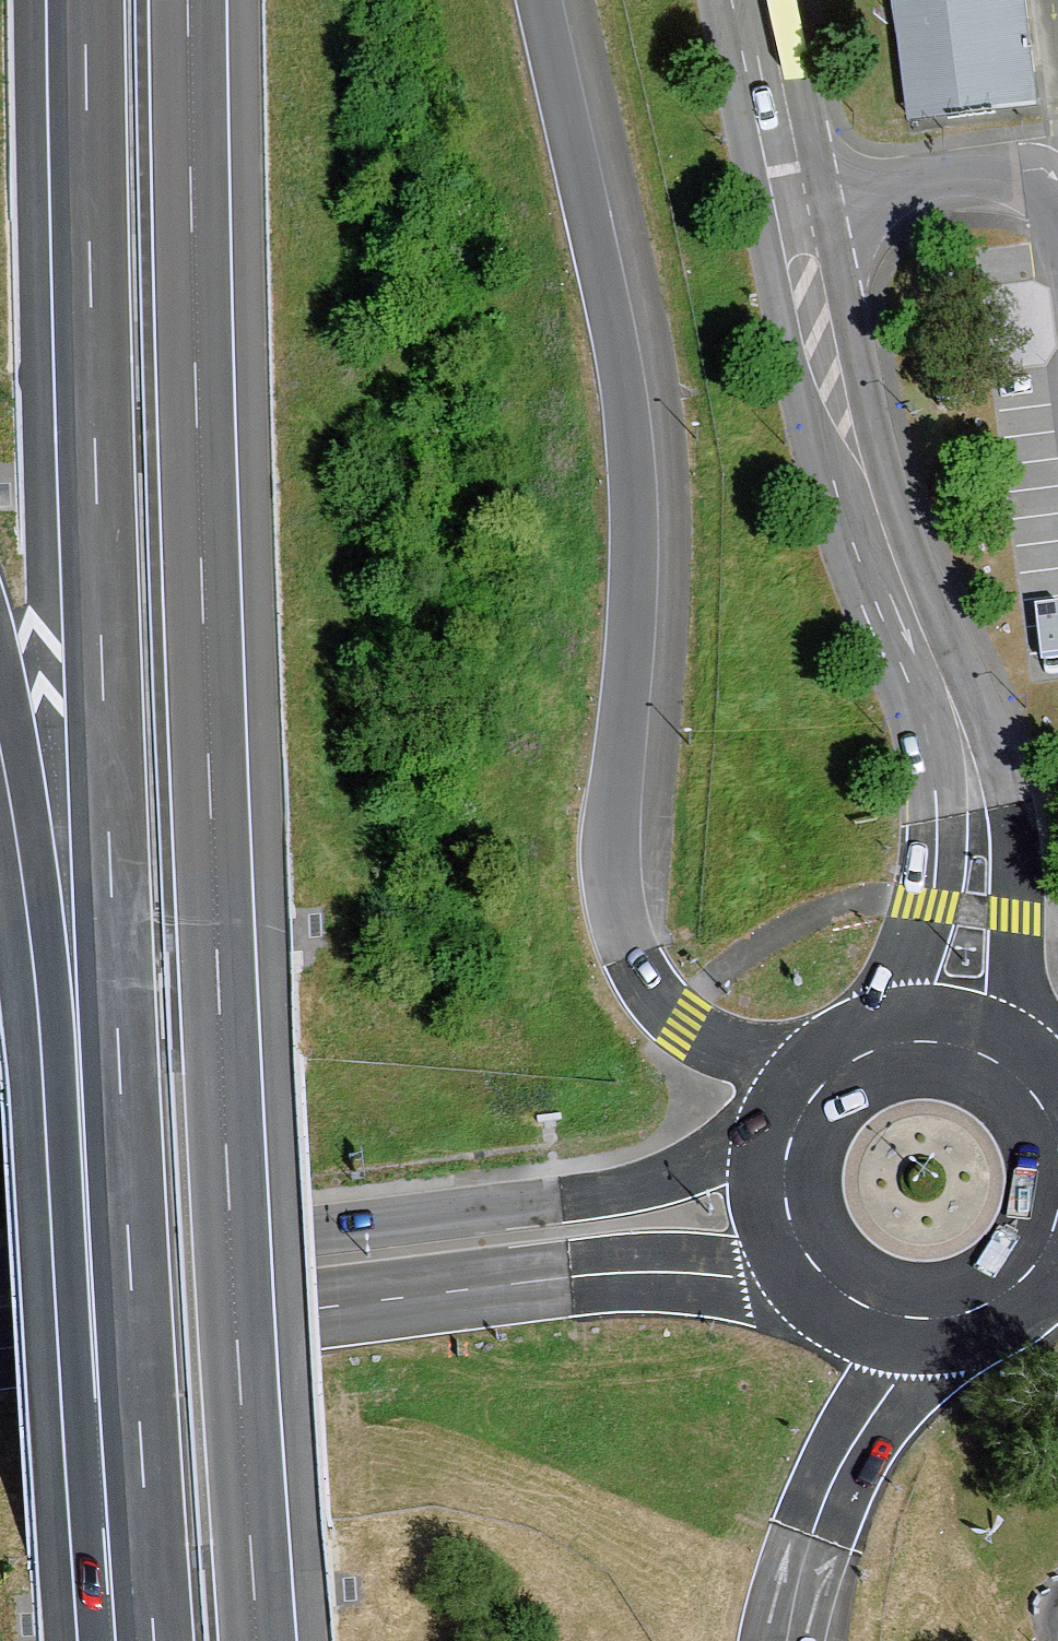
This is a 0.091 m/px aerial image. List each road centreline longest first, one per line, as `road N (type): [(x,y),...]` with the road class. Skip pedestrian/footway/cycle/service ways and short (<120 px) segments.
road 1 (motorway): [(259,1640),(223,1066),(190,0)]
road 2 (motorway): [(84,0),(98,646),(139,1427)]
road 3 (motorway): [(829,1083),(683,1024),(650,993),(623,930),(615,832),(641,530),(638,465),(626,376),(541,0)]
road 4 (residential): [(747,0),(838,421),(973,793),(979,854),(959,1050)]
road 5 (secondary): [(0,1348),(617,1272),(740,1277),(853,1299)]
road 6 (secondary): [(801,1120),(596,1196),(0,1272)]
road 7 (motorway): [(0,673),(49,950),(76,1342),(139,1427)]
road 8 (motorway): [(786,1640),(841,1464),(944,1317)]
road 9 (motorway): [(139,1427),(154,1640)]
road 10 (secondary): [(801,1120),(790,1152),(792,1220),(805,1251),(853,1299)]
road 11 (secondary): [(959,1050),(890,1050),(829,1083)]
road 12 (secondary): [(1057,1164),(1040,1111),(991,1063)]

